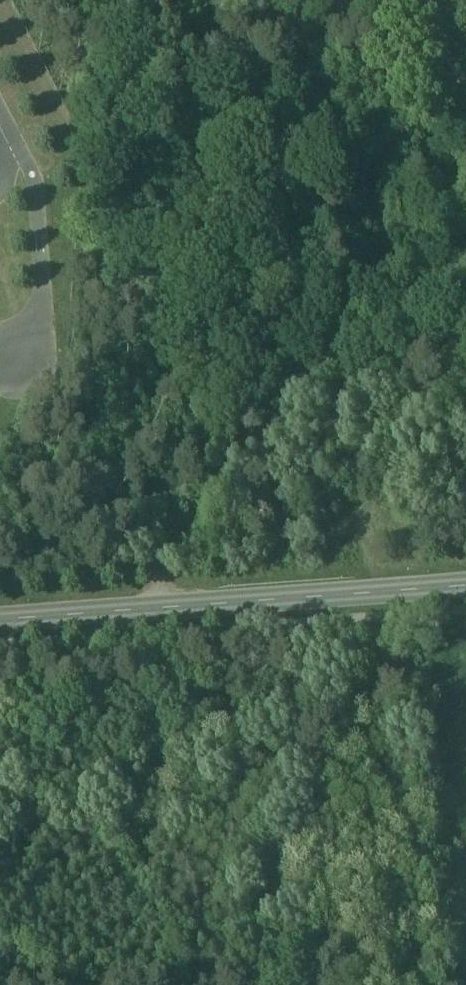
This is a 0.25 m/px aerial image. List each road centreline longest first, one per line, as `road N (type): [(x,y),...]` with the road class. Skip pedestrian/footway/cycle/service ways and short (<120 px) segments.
road 1 (tertiary): [(0,623),(465,591)]

